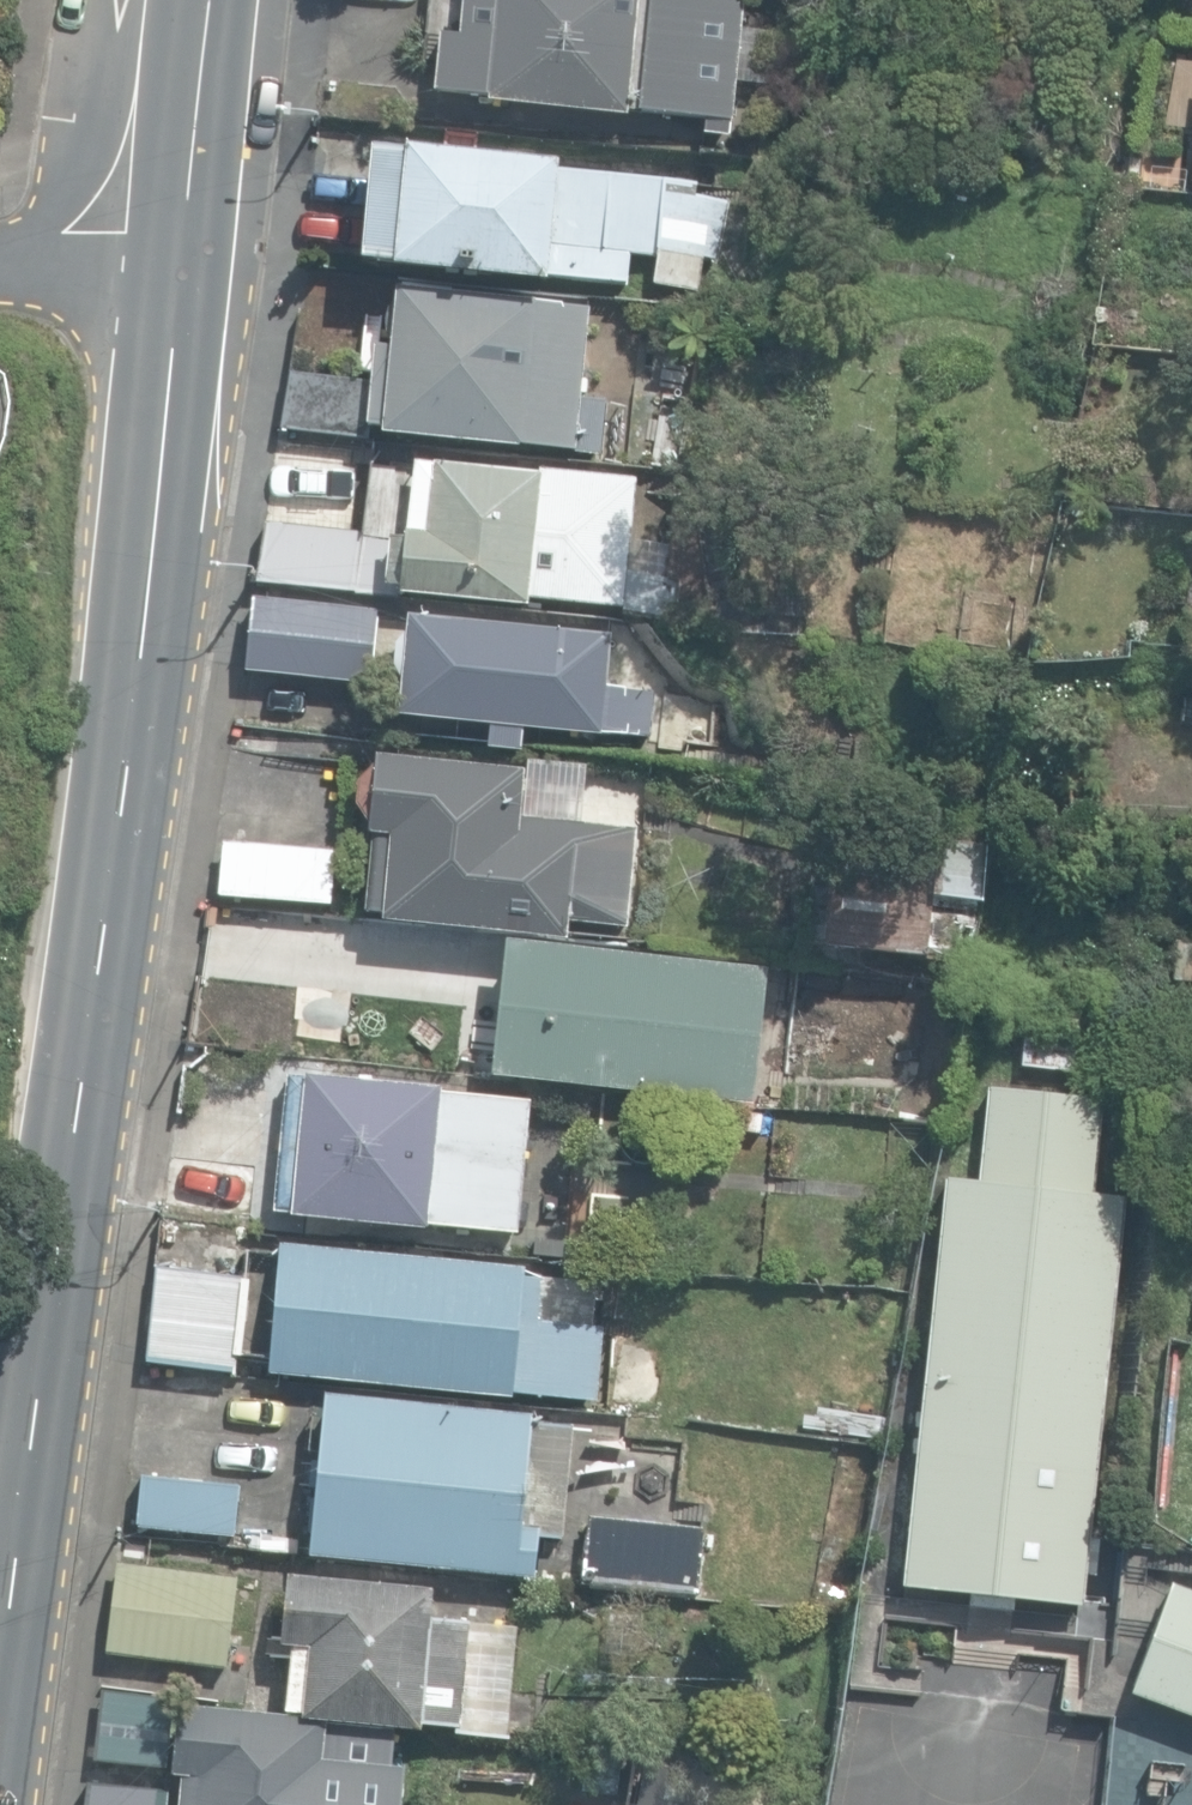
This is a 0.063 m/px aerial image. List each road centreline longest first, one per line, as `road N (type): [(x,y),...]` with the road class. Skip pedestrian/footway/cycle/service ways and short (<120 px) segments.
road 1 (tertiary): [(182,239),(132,678),(0,1554)]
road 2 (tertiary): [(218,0),(182,239)]
road 3 (residential): [(0,261),(182,239)]

